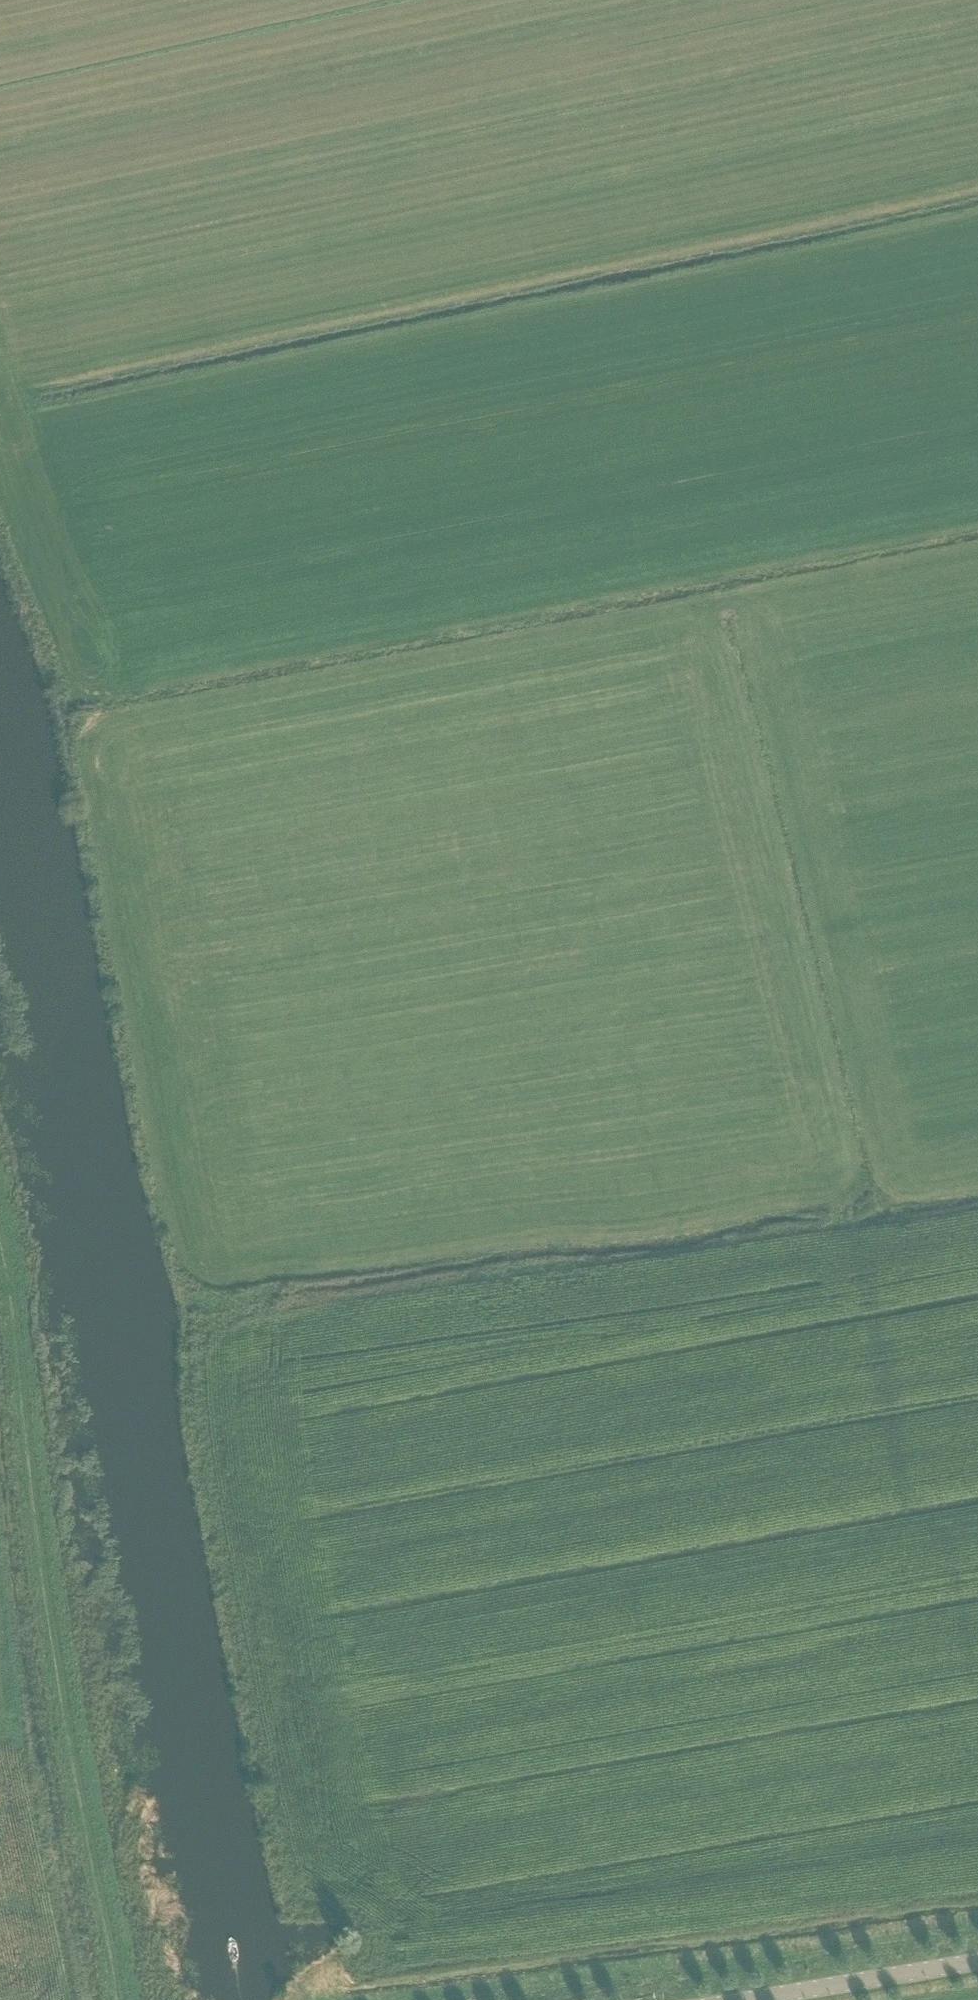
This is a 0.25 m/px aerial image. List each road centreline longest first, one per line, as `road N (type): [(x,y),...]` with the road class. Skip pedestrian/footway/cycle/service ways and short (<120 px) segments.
road 1 (tertiary): [(767,1999),(977,1966)]

